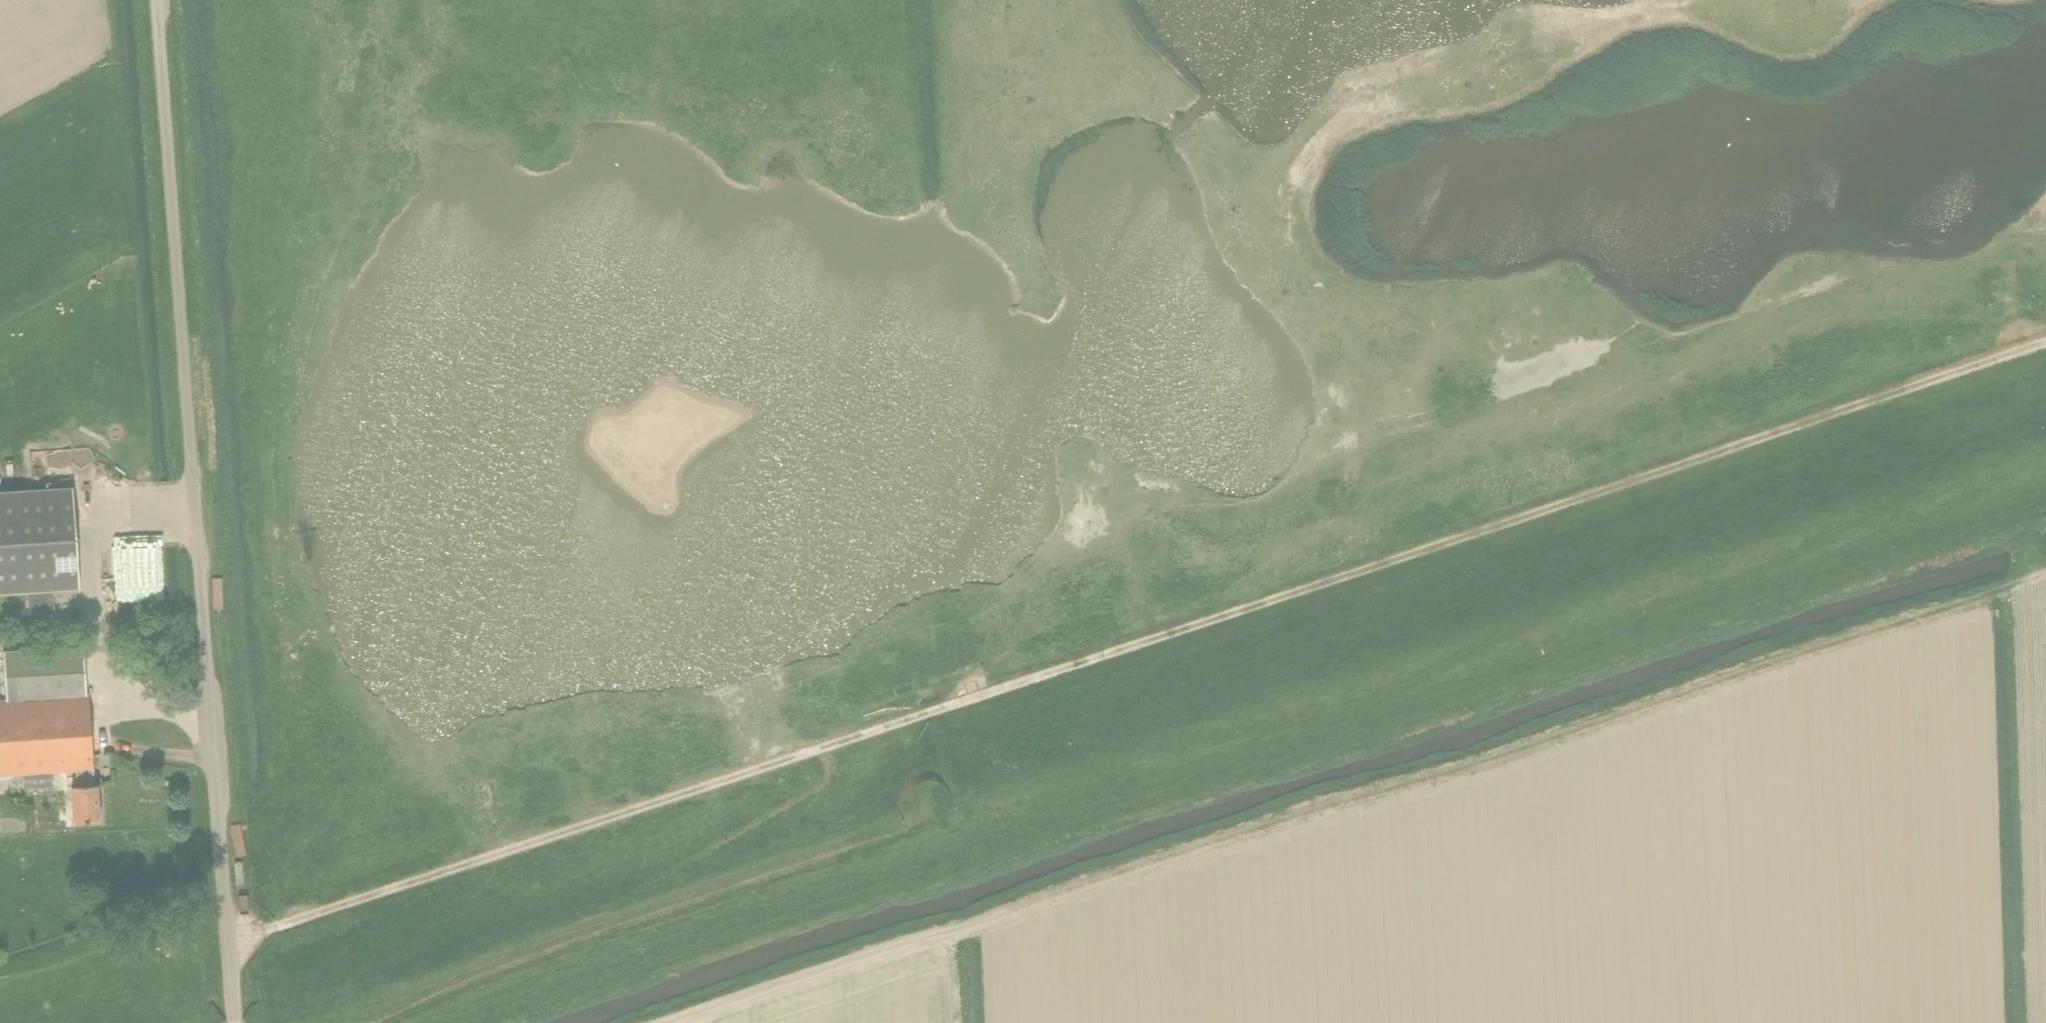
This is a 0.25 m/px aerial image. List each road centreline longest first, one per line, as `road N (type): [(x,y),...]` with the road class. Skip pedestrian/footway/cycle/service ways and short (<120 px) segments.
road 1 (unclassified): [(235,1022),(156,0)]

